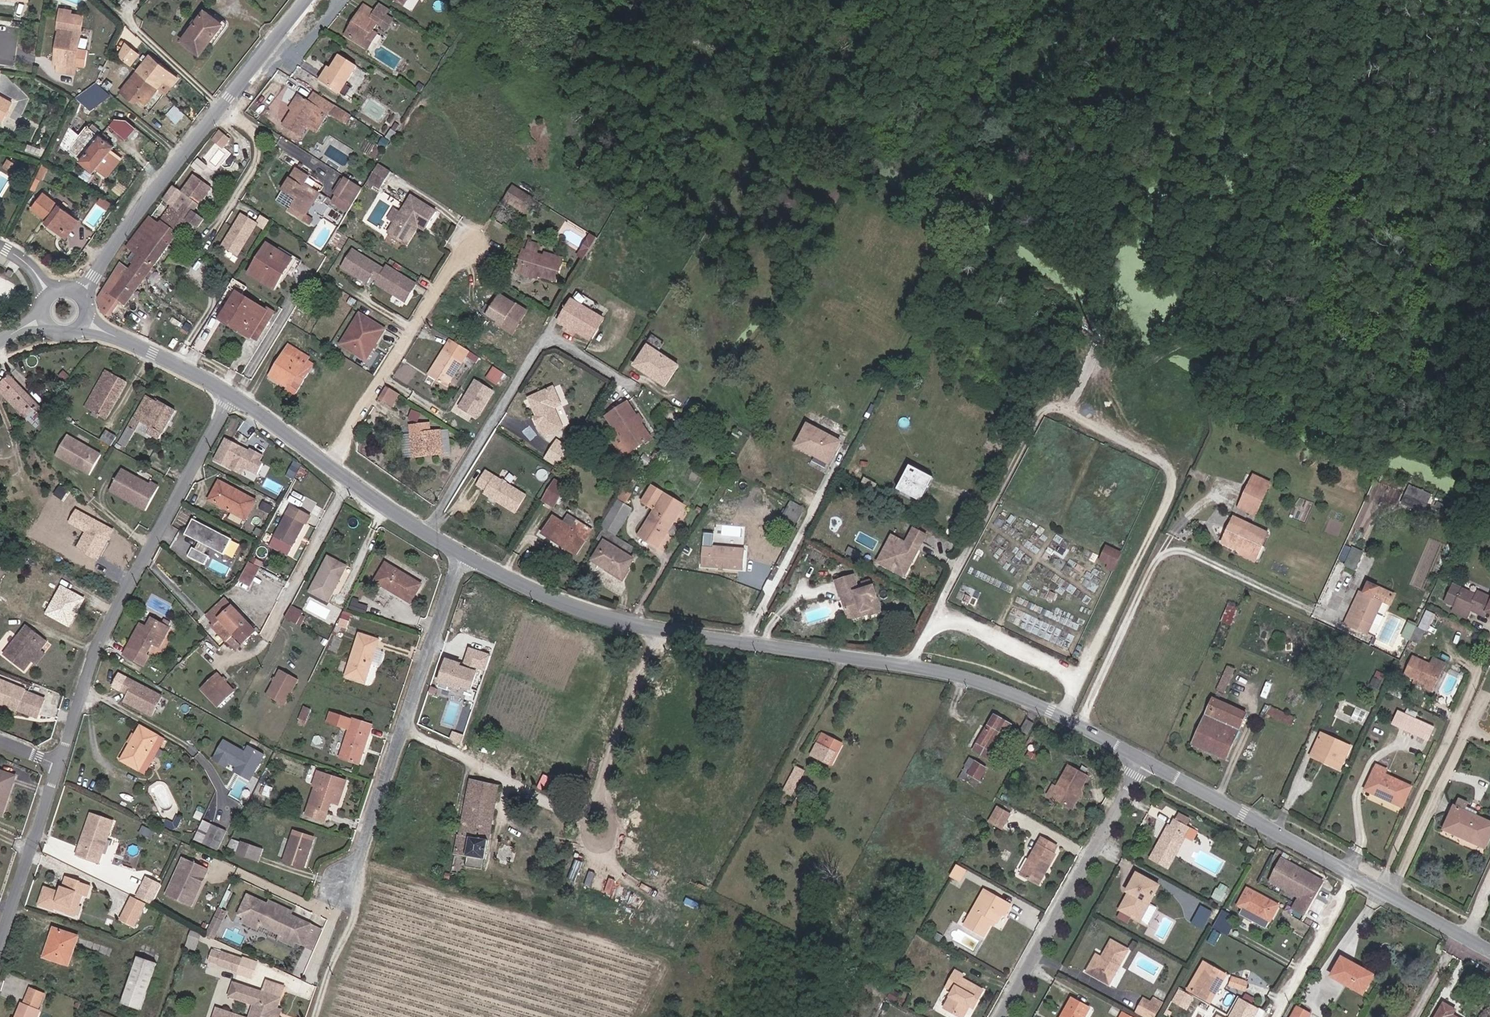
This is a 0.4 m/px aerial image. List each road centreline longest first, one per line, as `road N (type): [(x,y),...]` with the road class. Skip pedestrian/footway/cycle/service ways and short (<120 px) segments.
road 1 (tertiary): [(463,554),(561,603),(655,631),(908,664),(982,683),(1144,762)]
road 2 (track): [(925,633),(1044,407),(1058,405),(1161,454),(1171,481),(1080,679)]
road 3 (unclassified): [(233,395),(95,650),(59,766)]
road 4 (tertiary): [(312,0),(154,189),(80,298)]
road 5 (unclassified): [(346,884),(463,554)]
road 6 (unclassified): [(1002,1016),(1144,762)]
road 7 (residential): [(1374,888),(1489,642)]
road 8 (residential): [(471,240),(331,466)]
road 9 (track): [(908,664),(925,633),(957,623),(973,627),(1080,679),(1060,717)]
road 10 (tertiary): [(1144,762),(1351,875)]
road 11 (unclassified): [(59,766),(0,951)]
road 12 (residential): [(347,479),(268,637)]
road 13 (tertiary): [(84,321),(233,395)]
road 14 (residential): [(1351,875),(1274,1016)]
road 15 (tertiary): [(347,479),(463,554)]
road 16 (track): [(319,1016),(349,929),(346,884)]
road 17 (tertiary): [(233,395),(331,466)]

